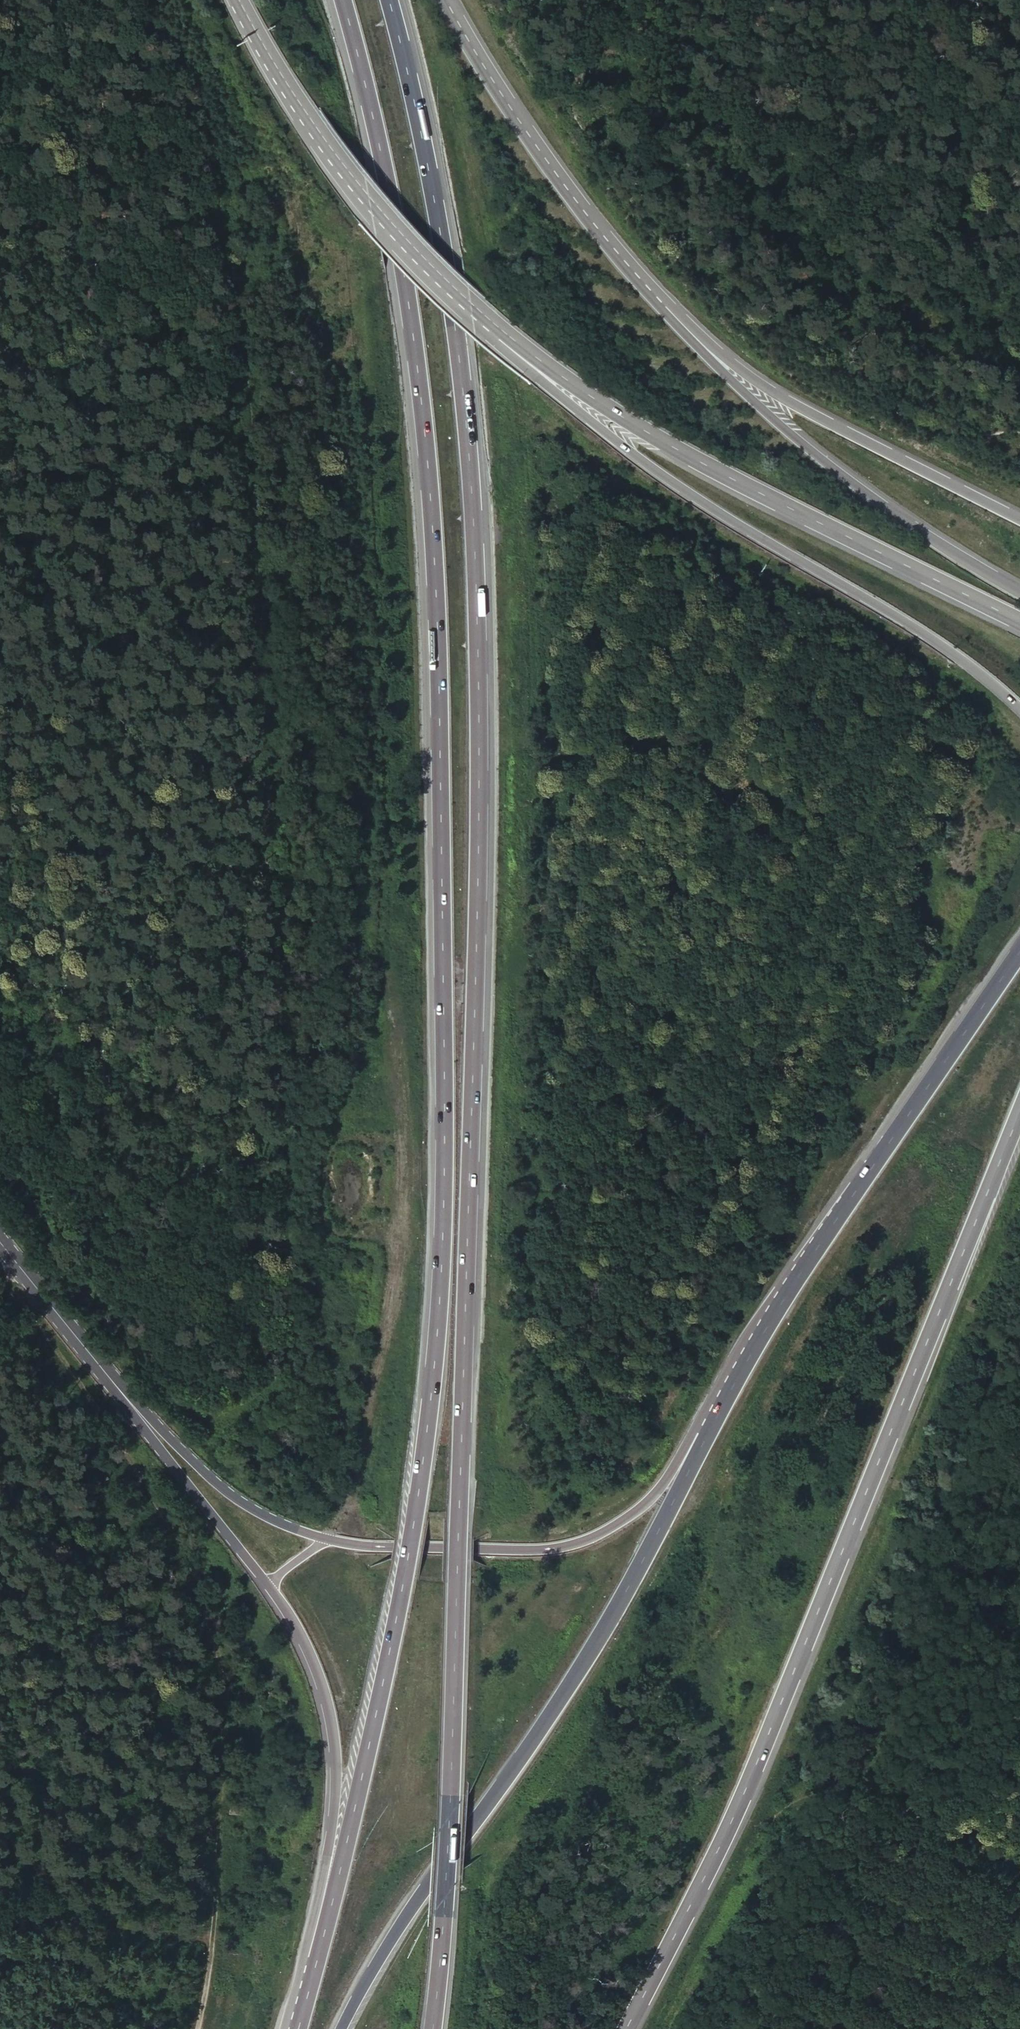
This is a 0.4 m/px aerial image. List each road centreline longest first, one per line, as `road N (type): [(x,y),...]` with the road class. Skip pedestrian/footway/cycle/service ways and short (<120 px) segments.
road 1 (trunk): [(430,2028),(450,1810),(481,784),(472,479),(442,229),(388,0)]
road 2 (trunk): [(341,0),(395,232),(421,412),(439,783),(439,1235),(428,1383),(401,1582),(345,1817)]
road 3 (trunk): [(630,2028),(821,1623),(1019,1105)]
road 4 (track): [(199,2028),(221,1859),(223,1697),(211,1608),(172,1533),(99,1431),(84,1387),(9,1282),(15,1268)]
road 5 (trunk): [(683,1470),(590,1652),(383,1948),(341,2028)]
road 6 (trunk): [(502,330),(519,362),(683,490),(955,651),(1019,708)]
road 7 (trunk): [(1019,949),(751,1347),(683,1470)]
road 8 (trunk): [(502,330),(687,456),(1019,621)]
road 9 (trunk): [(125,1400),(291,1621),(325,1706),(345,1817)]
road 10 (trunk): [(1019,589),(826,462),(662,311)]
road 11 (trunk): [(239,0),(272,63),(366,197),(502,330)]
road 12 (trunk): [(1019,520),(806,411),(662,311)]
road 13 (trunk): [(662,311),(558,183),(439,0)]
road 14 (trunk): [(683,1470),(620,1523),(558,1549),(386,1549),(326,1539)]
road 15 (track): [(793,1741),(1019,1866)]
road 16 (tertiary): [(326,1539),(245,1507),(125,1400)]
road 17 (trunk): [(345,1817),(295,2028)]
road 18 (tertiary): [(0,1250),(125,1400)]

